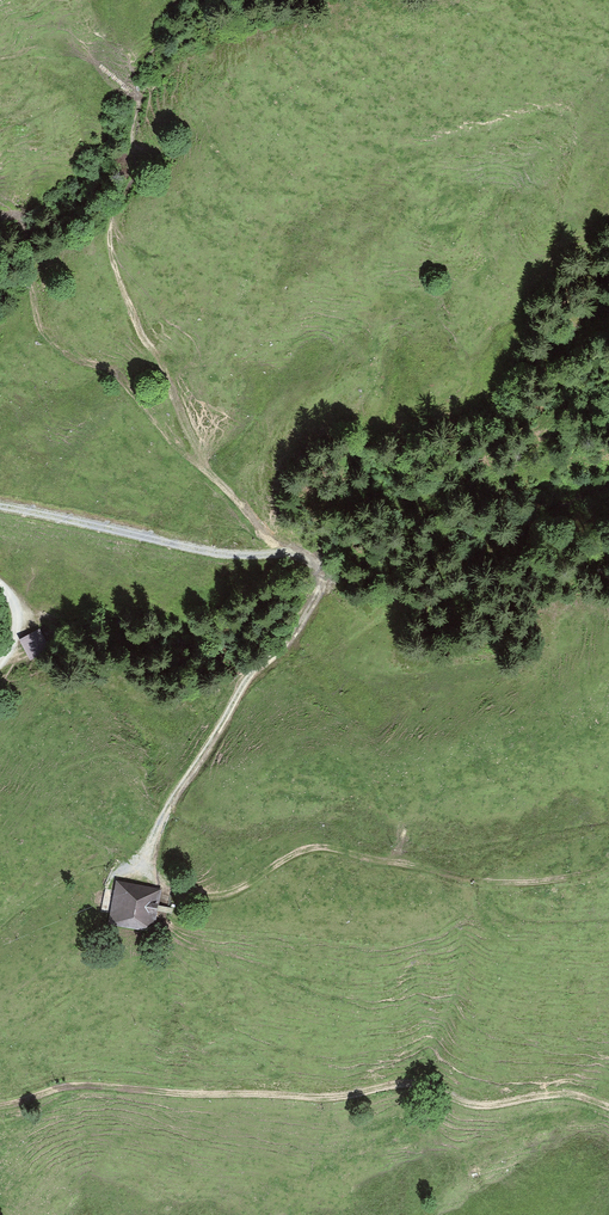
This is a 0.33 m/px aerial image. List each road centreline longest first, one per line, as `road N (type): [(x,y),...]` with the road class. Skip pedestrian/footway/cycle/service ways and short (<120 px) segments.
road 1 (track): [(0,921),(66,870),(111,860),(139,867),(282,623),(304,561),(296,546),(268,536),(202,463),(112,261),(106,231),(133,159),(140,112),(133,95),(71,47),(0,57)]
road 2 (track): [(0,1107),(111,1087),(475,1104),(576,1095),(608,1105)]
road 3 (track): [(202,463),(164,435),(127,381),(49,342),(32,317),(17,253),(0,244)]

